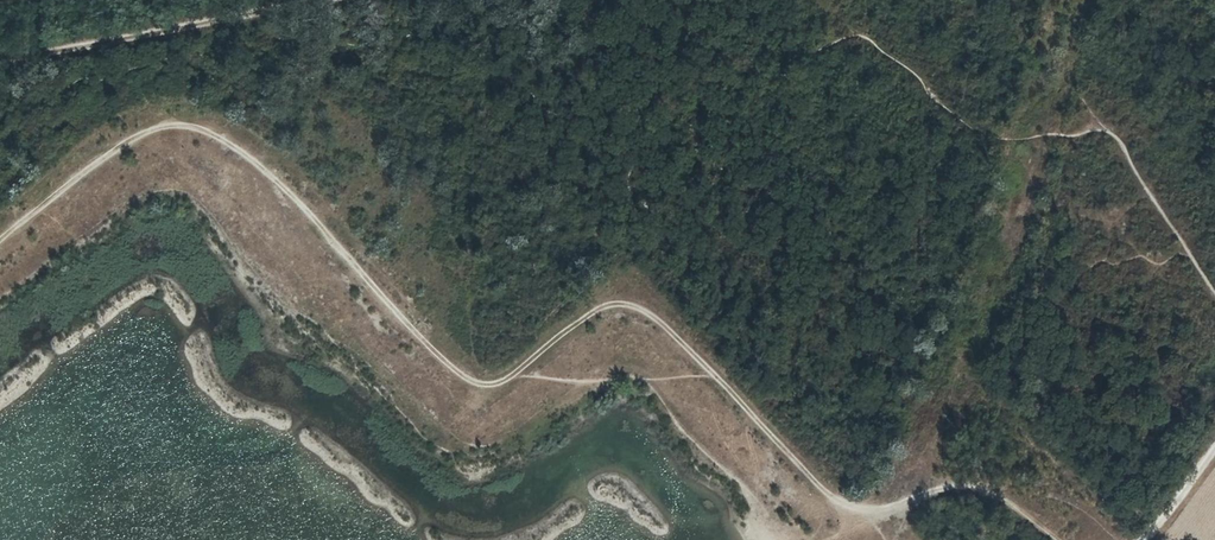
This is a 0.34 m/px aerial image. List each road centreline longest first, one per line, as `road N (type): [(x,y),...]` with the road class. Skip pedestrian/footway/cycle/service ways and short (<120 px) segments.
road 1 (track): [(351,0),(0,60)]

